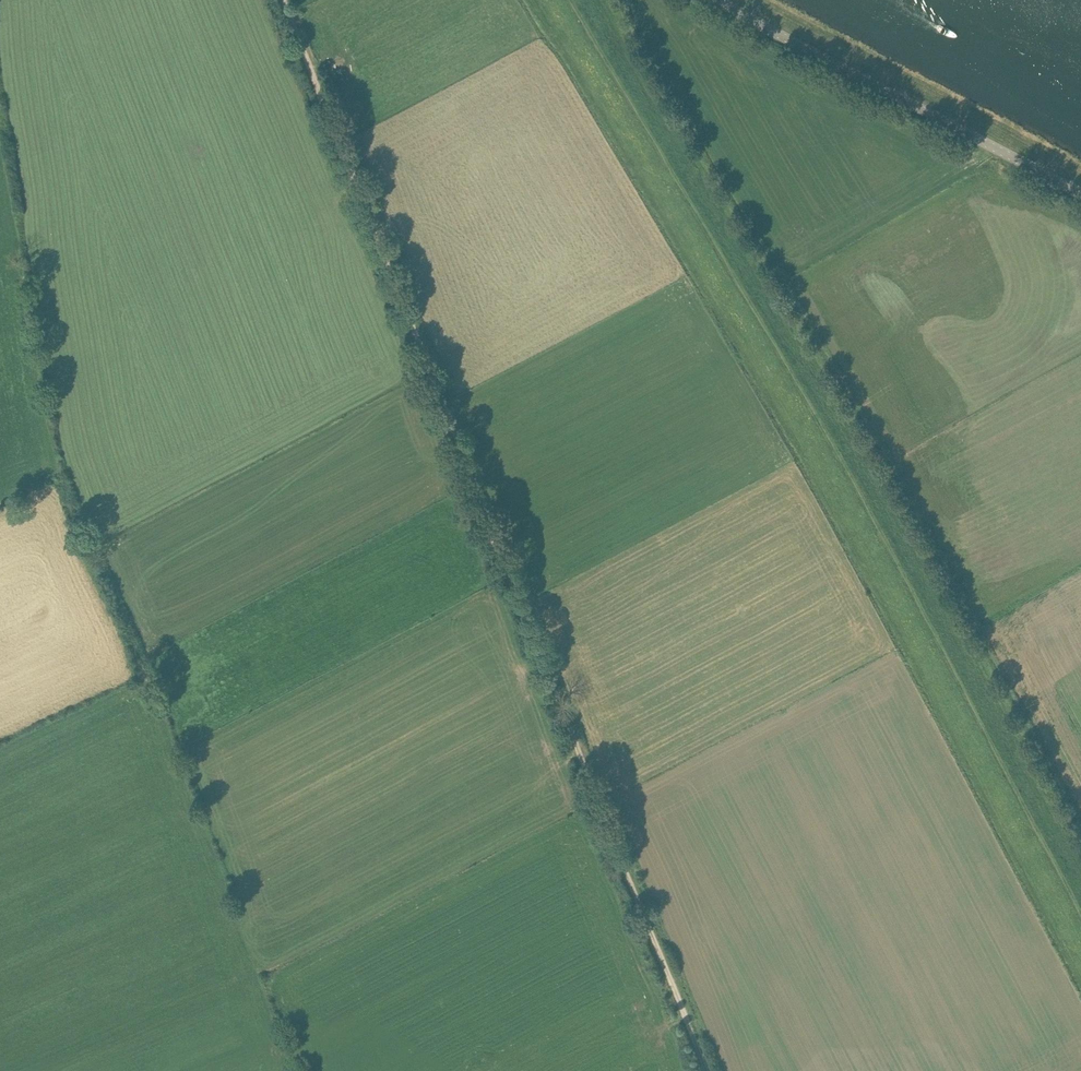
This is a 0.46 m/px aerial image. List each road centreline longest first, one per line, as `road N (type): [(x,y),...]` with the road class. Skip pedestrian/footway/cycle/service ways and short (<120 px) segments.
road 1 (track): [(704,1070),(283,0)]
road 2 (track): [(570,0),(866,505),(1080,914)]
road 3 (tertiary): [(1080,191),(716,0)]

